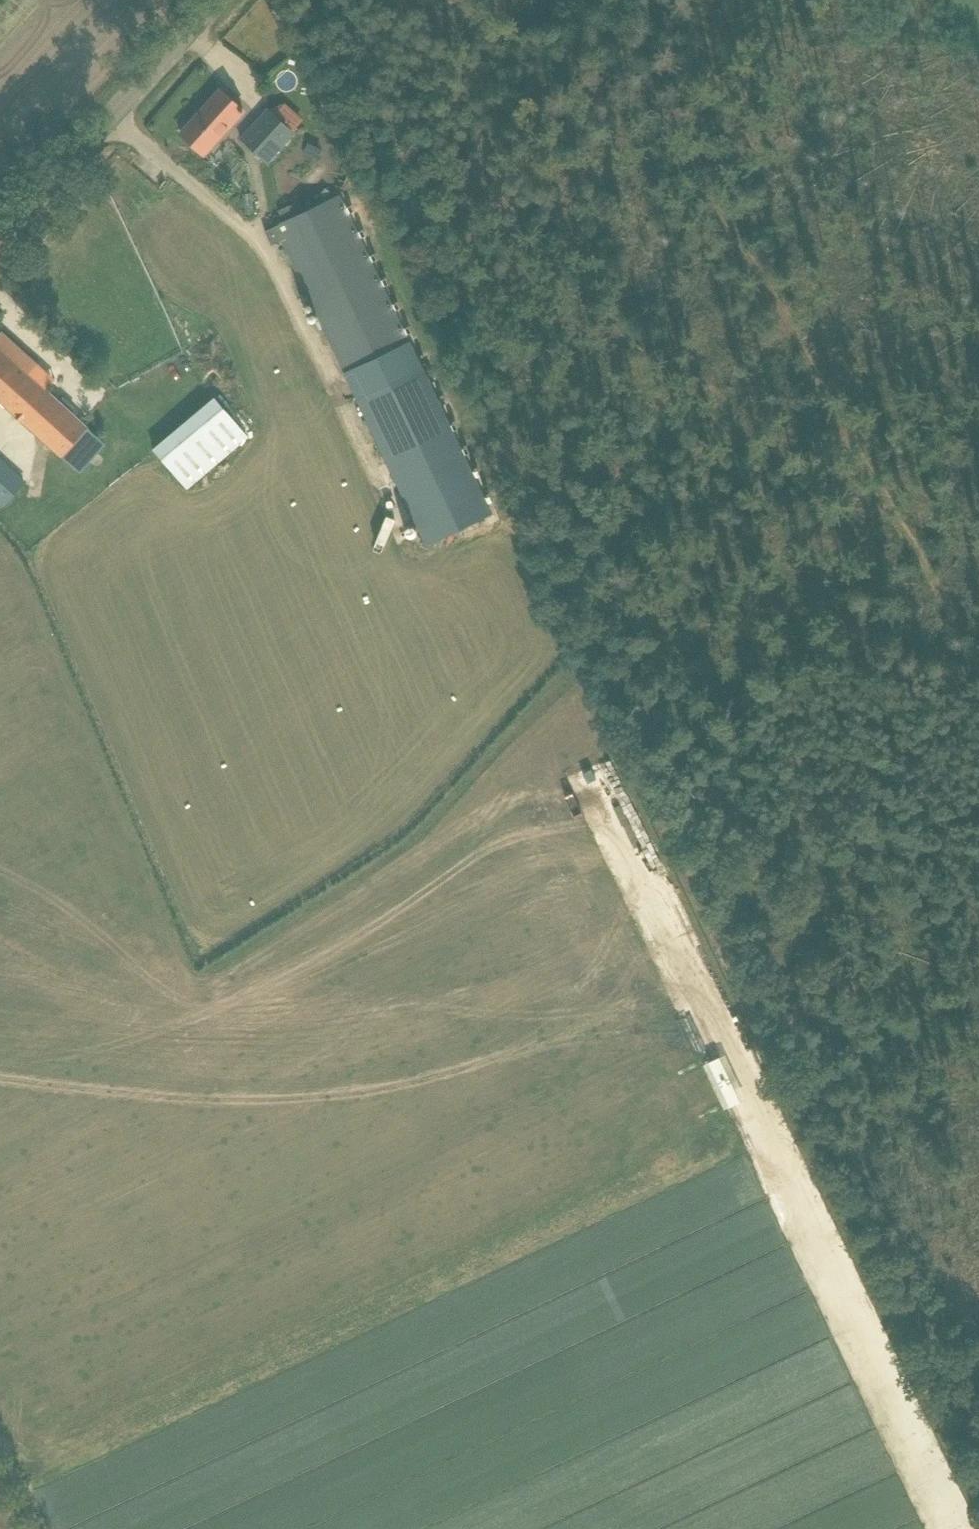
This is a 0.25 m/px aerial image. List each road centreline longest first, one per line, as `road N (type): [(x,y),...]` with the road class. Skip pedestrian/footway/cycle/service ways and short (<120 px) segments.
road 1 (tertiary): [(0,250),(230,0)]

